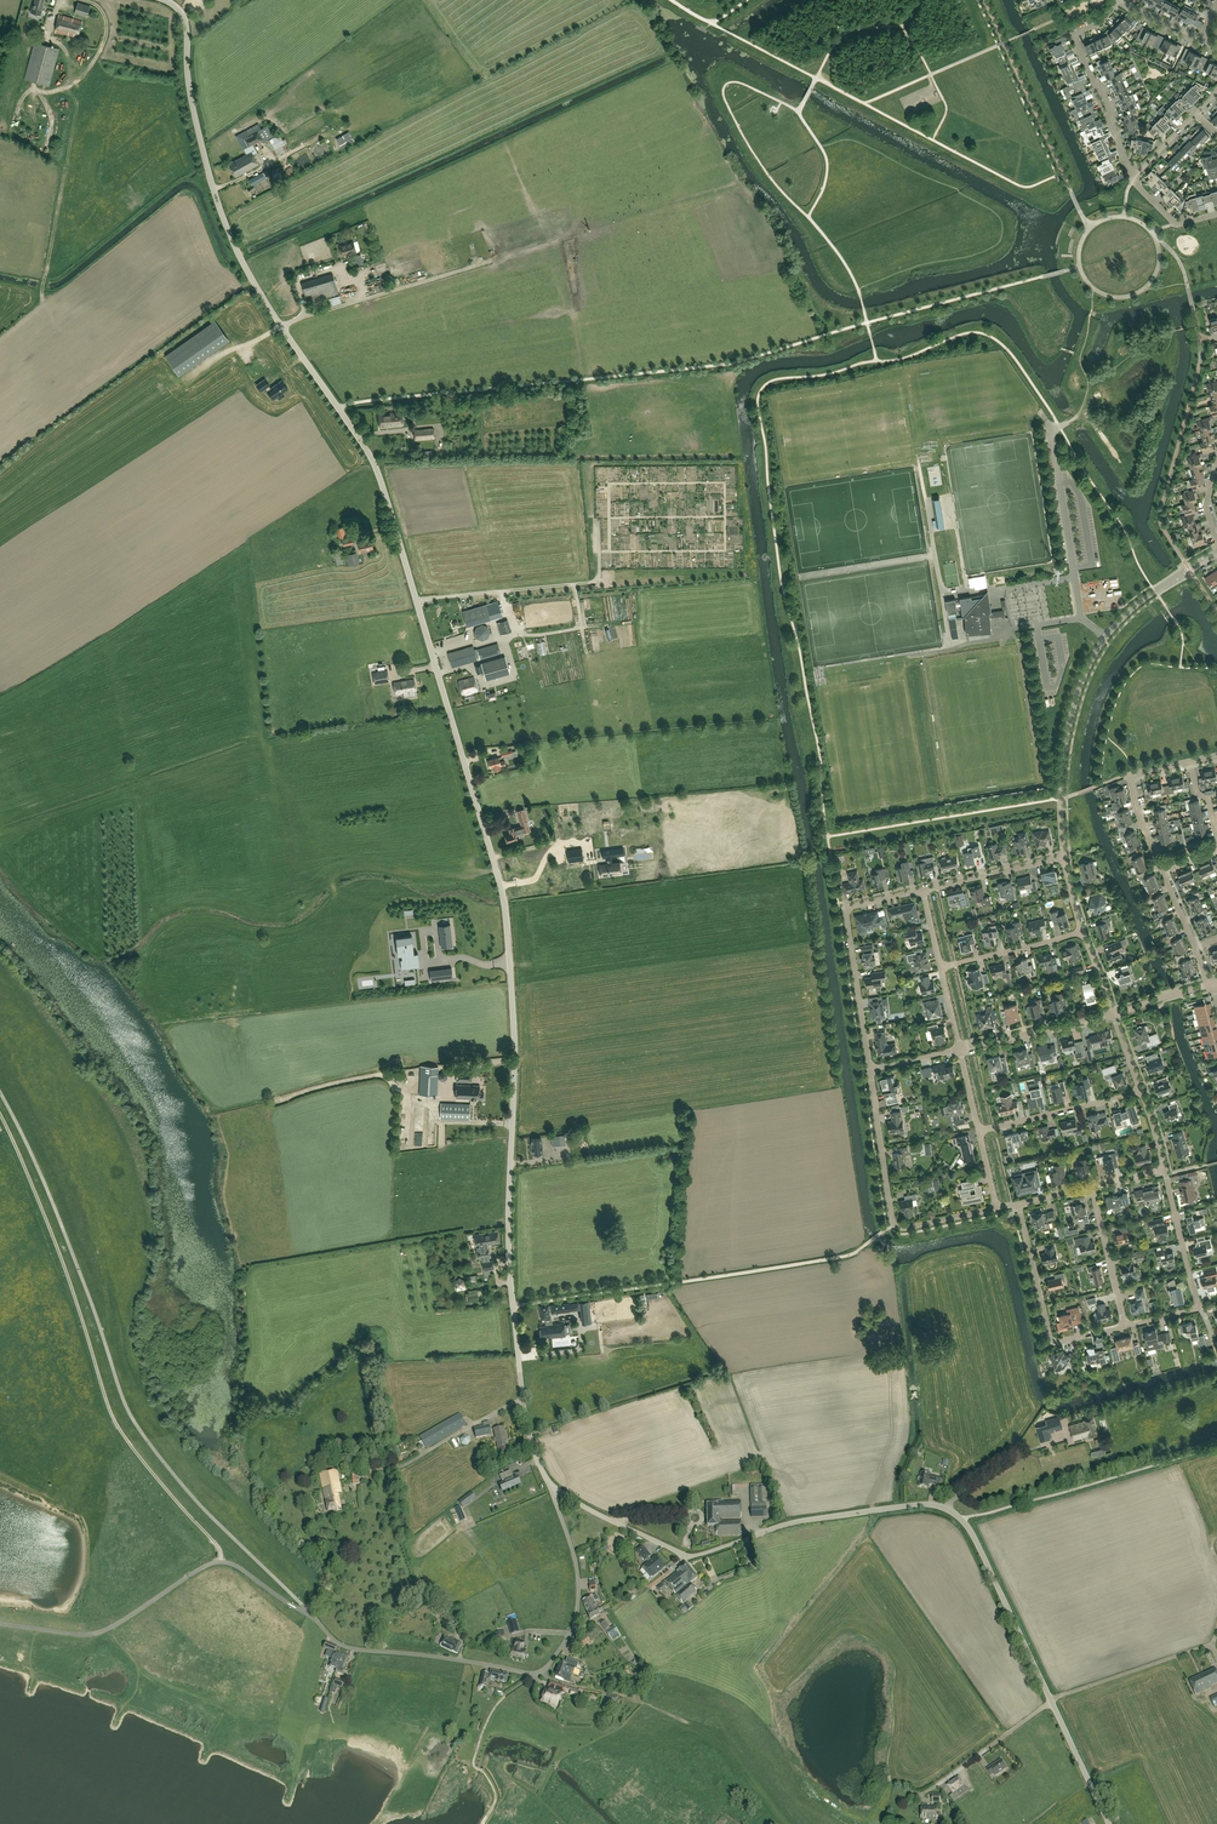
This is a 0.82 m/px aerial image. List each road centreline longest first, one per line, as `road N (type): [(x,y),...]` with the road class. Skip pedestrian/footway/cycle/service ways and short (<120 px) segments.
road 1 (unclassified): [(550,1485),(527,1424),(510,1277),(515,1056),(506,898),(381,477),(229,232),(191,96),(187,24),(165,0)]
road 2 (unclassified): [(1109,1823),(975,1537),(957,1515),(929,1504),(808,1520),(690,1556),(550,1485)]
road 3 (unclassified): [(222,1562),(218,1546),(113,1417),(59,1253),(0,1114)]
road 4 (unclassified): [(309,1613),(351,1648),(540,1673),(573,1631),(579,1598),(576,1560),(550,1485)]
road 5 (tertiary): [(1063,858),(1063,758),(1089,667),(1127,613),(1216,553)]
road 6 (residential): [(996,1208),(894,1224),(870,1070)]
road 7 (residential): [(870,1070),(846,910),(923,891)]
road 8 (unclassified): [(222,1562),(100,1632),(0,1623)]
road 9 (track): [(282,327),(490,261)]
road 10 (residential): [(1125,1326),(1052,1342),(1019,1203)]
road 11 (residential): [(1134,177),(1072,36),(1100,23),(1121,1)]
road 12 (residential): [(978,1131),(1140,1090)]
road 13 (residential): [(1163,873),(1129,775),(1190,761)]
road 14 (residential): [(960,1049),(1113,1013)]
road 15 (residential): [(941,967),(1083,930)]
road 16 (residential): [(1200,1308),(1165,1168)]
road 17 (residential): [(923,891),(1063,858)]
road 18 (residential): [(1125,1326),(1092,1186)]

